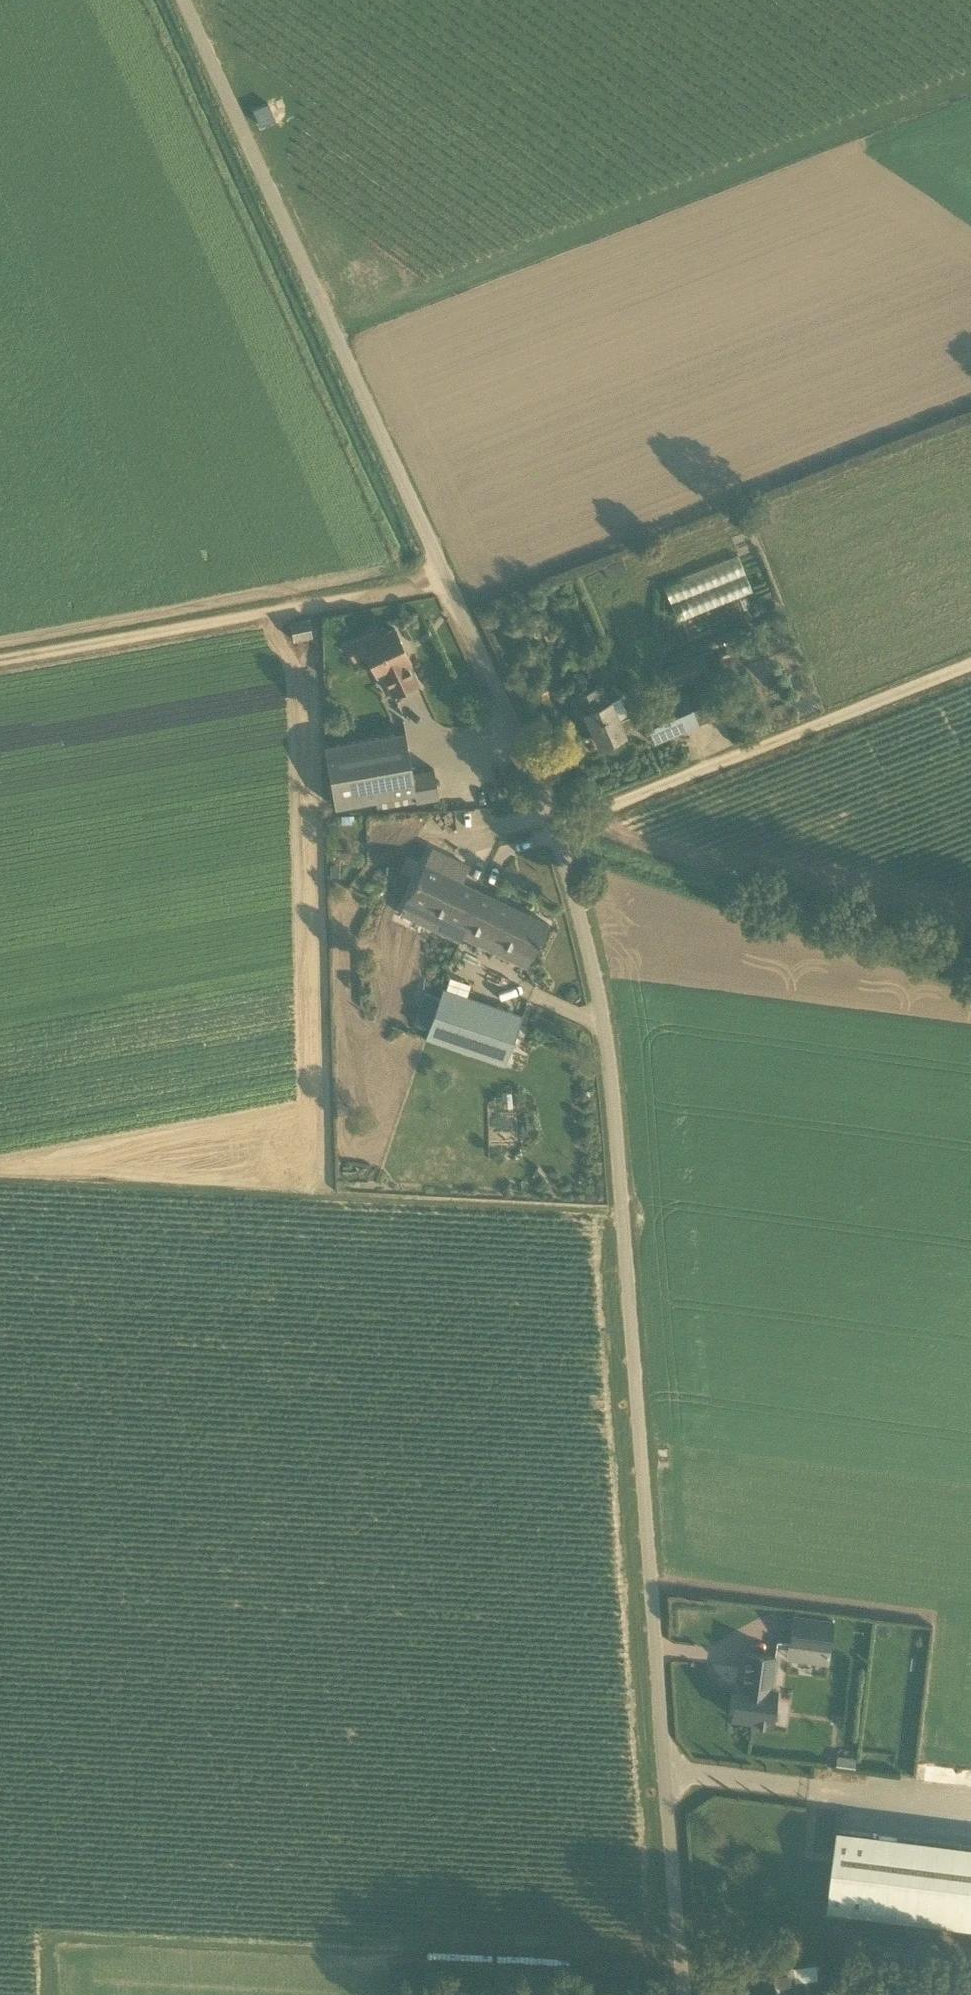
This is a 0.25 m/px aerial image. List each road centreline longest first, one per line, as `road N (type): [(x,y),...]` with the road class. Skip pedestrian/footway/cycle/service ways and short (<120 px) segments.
road 1 (unclassified): [(685,1994),(611,1078),(592,958),(536,778),(178,0)]
road 2 (track): [(0,661),(443,587)]
road 3 (track): [(970,666),(557,831)]

